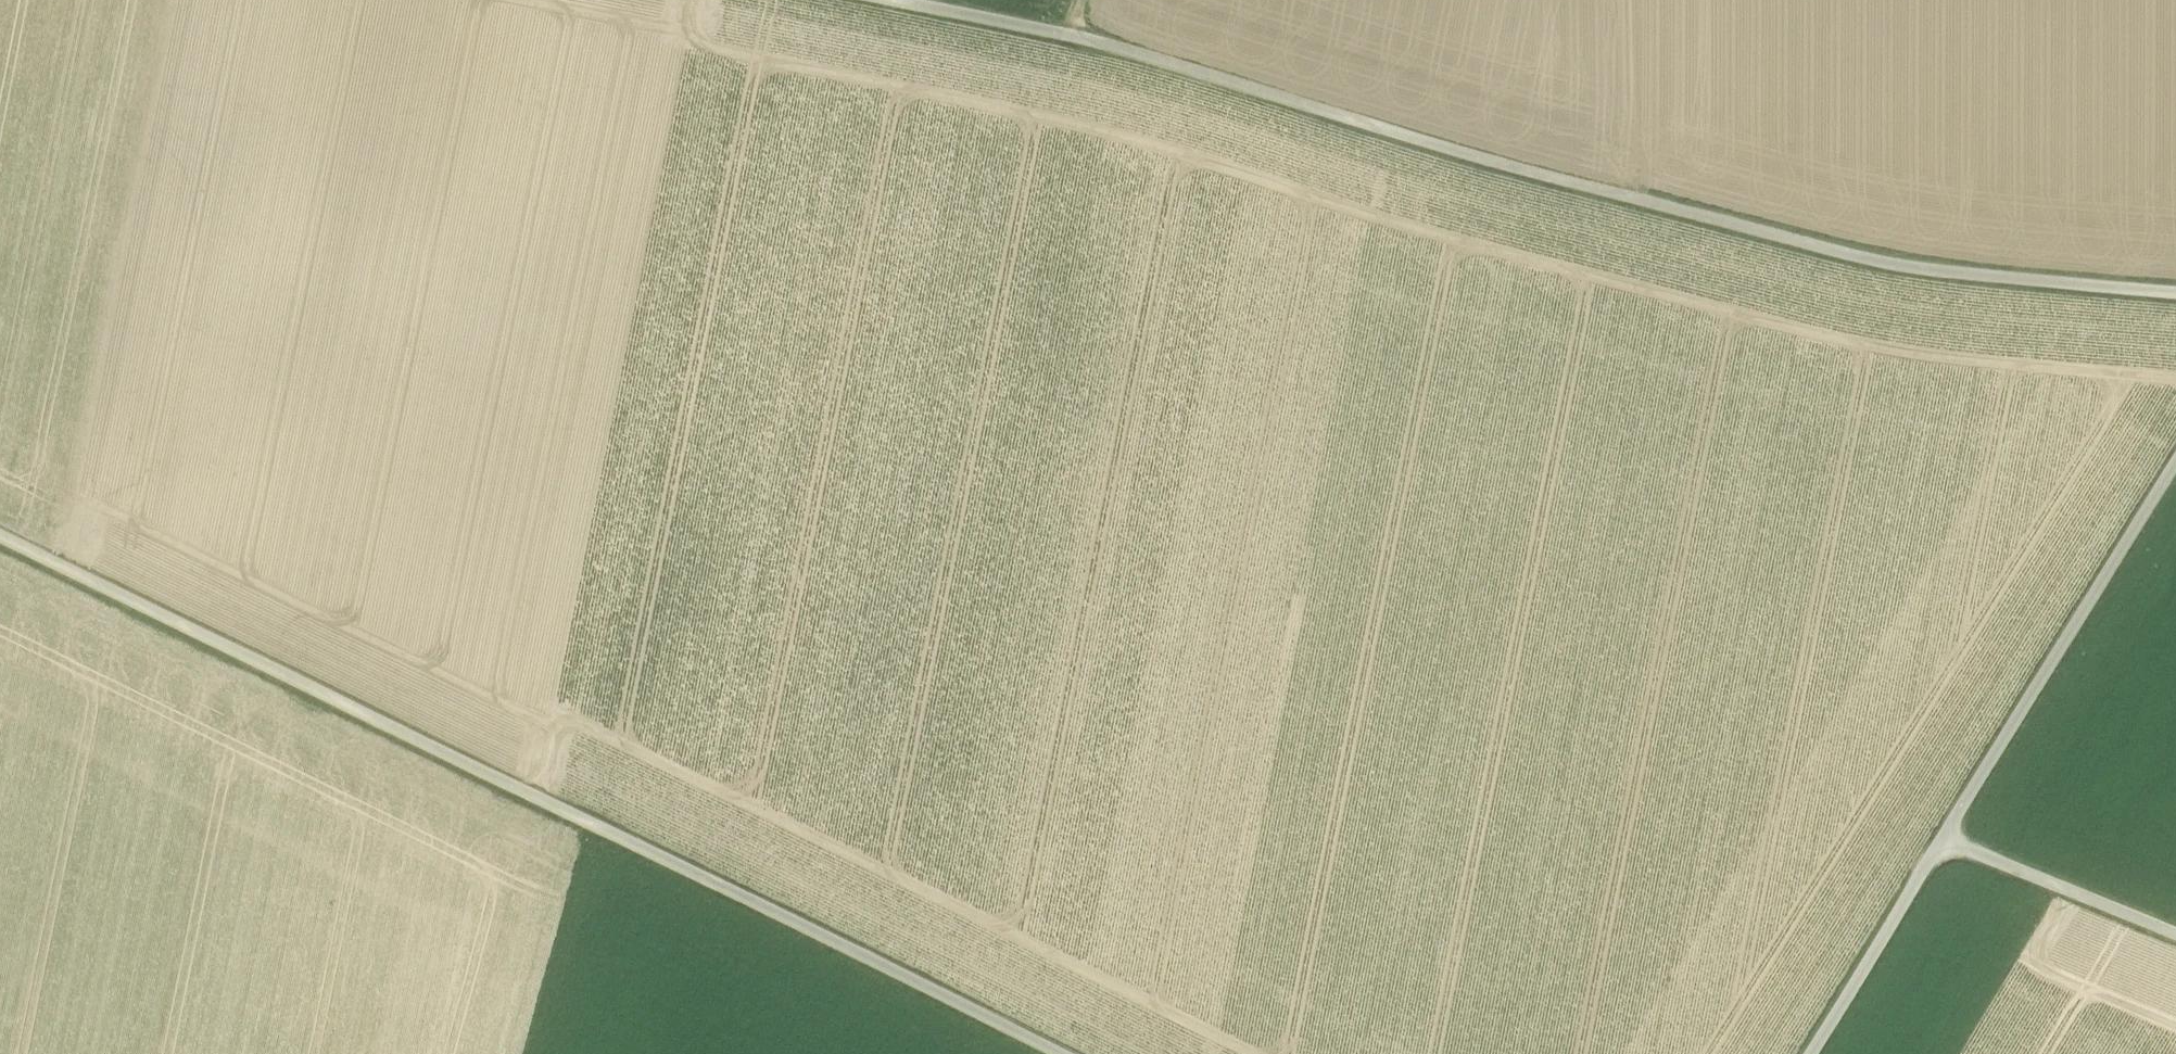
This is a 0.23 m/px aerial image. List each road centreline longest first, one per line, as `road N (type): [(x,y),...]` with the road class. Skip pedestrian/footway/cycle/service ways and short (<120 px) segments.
road 1 (track): [(0,528),(1062,1053)]
road 2 (track): [(1075,37),(1547,178),(1909,268),(2175,290)]
road 3 (track): [(1949,845),(2175,472)]
road 4 (track): [(1816,1053),(1949,845)]
road 5 (track): [(1949,845),(2175,939)]
road 6 (track): [(880,0),(1075,37)]

